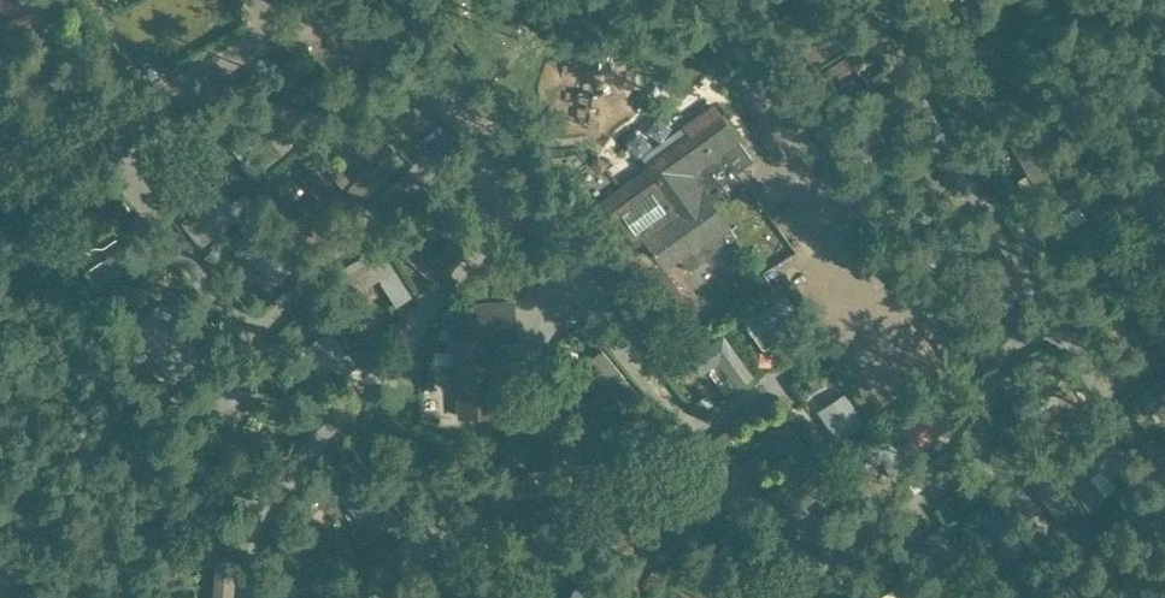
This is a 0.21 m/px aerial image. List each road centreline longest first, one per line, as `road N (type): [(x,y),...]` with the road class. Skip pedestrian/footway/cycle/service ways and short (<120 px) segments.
road 1 (unclassified): [(340,0),(0,186)]

